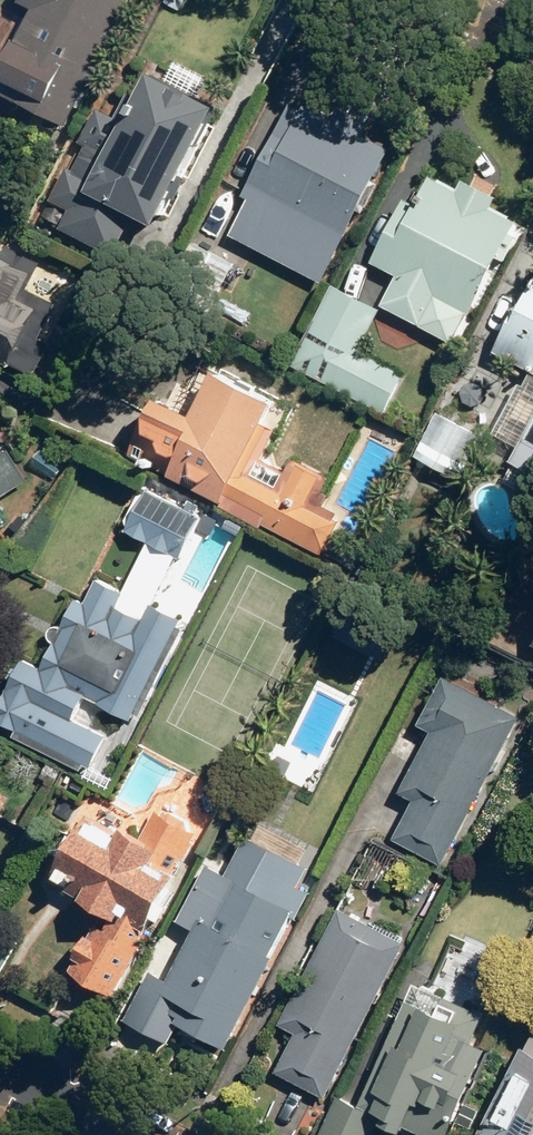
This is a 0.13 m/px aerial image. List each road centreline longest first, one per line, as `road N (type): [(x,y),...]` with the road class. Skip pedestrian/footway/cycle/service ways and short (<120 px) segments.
road 1 (residential): [(125,1134),(0,1070)]

